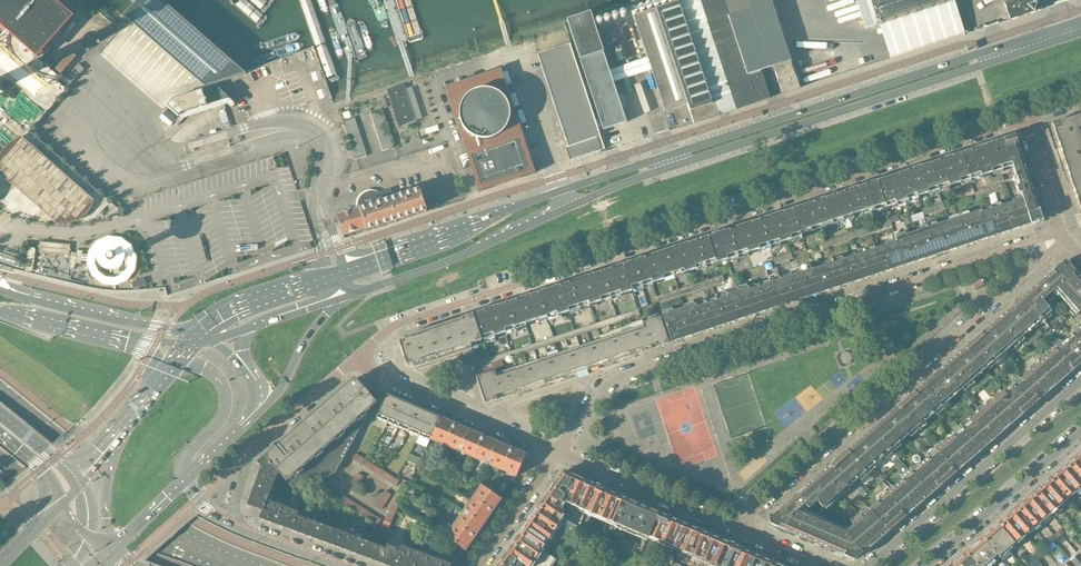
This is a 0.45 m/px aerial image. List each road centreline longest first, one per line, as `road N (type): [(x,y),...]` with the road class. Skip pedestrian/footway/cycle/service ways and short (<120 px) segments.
road 1 (secondary): [(341,296),(462,256),(675,166),(1080,31)]
road 2 (secondary): [(1080,21),(561,190),(336,272)]
road 3 (residential): [(357,357),(396,326),(1023,119)]
road 4 (residential): [(1060,231),(618,381),(596,397),(557,453)]
road 5 (residential): [(739,529),(1063,239)]
road 6 (trunk): [(262,565),(141,504),(0,390)]
road 7 (residential): [(1080,381),(869,565)]
road 8 (trunk): [(0,461),(84,516),(215,565)]
road 9 (residential): [(557,453),(369,371),(357,357)]
road 10 (residential): [(236,530),(246,456),(357,357)]
road 11 (secondary): [(199,334),(0,291)]
road 12 (residential): [(927,565),(1080,432)]
road 13 (residential): [(739,529),(557,453)]
road 14 (primary): [(185,479),(186,461),(222,419),(226,397),(210,369),(175,366)]
road 15 (secondary): [(336,272),(236,309),(199,334)]
road 16 (secondary): [(0,310),(144,344)]
road 17 (secondary): [(256,412),(341,296)]
road 18 (residential): [(479,565),(557,453)]
road 19 (primary): [(127,423),(107,490),(109,552)]

